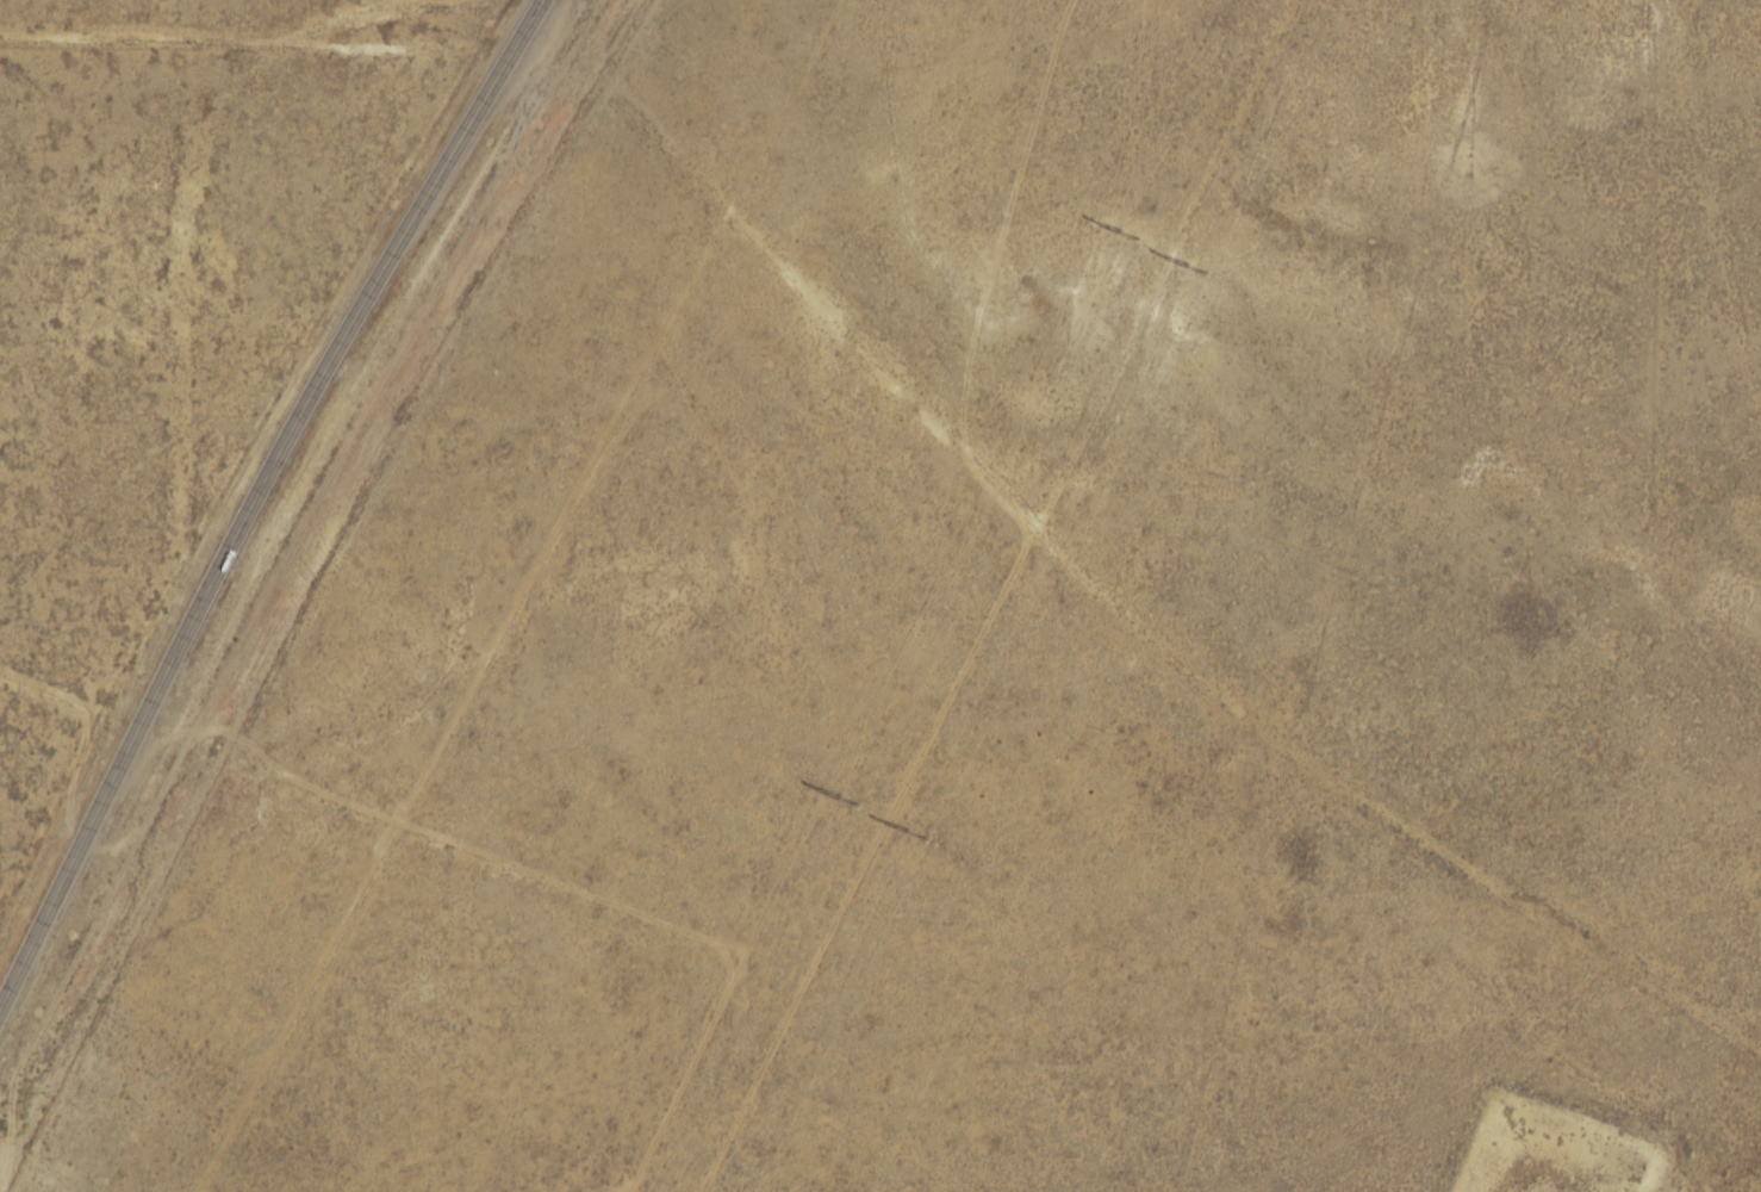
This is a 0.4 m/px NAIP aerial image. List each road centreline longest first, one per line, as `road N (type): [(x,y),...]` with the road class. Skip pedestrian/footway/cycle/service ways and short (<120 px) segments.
road 1 (secondary): [(546,0),(211,575),(0,1018)]

